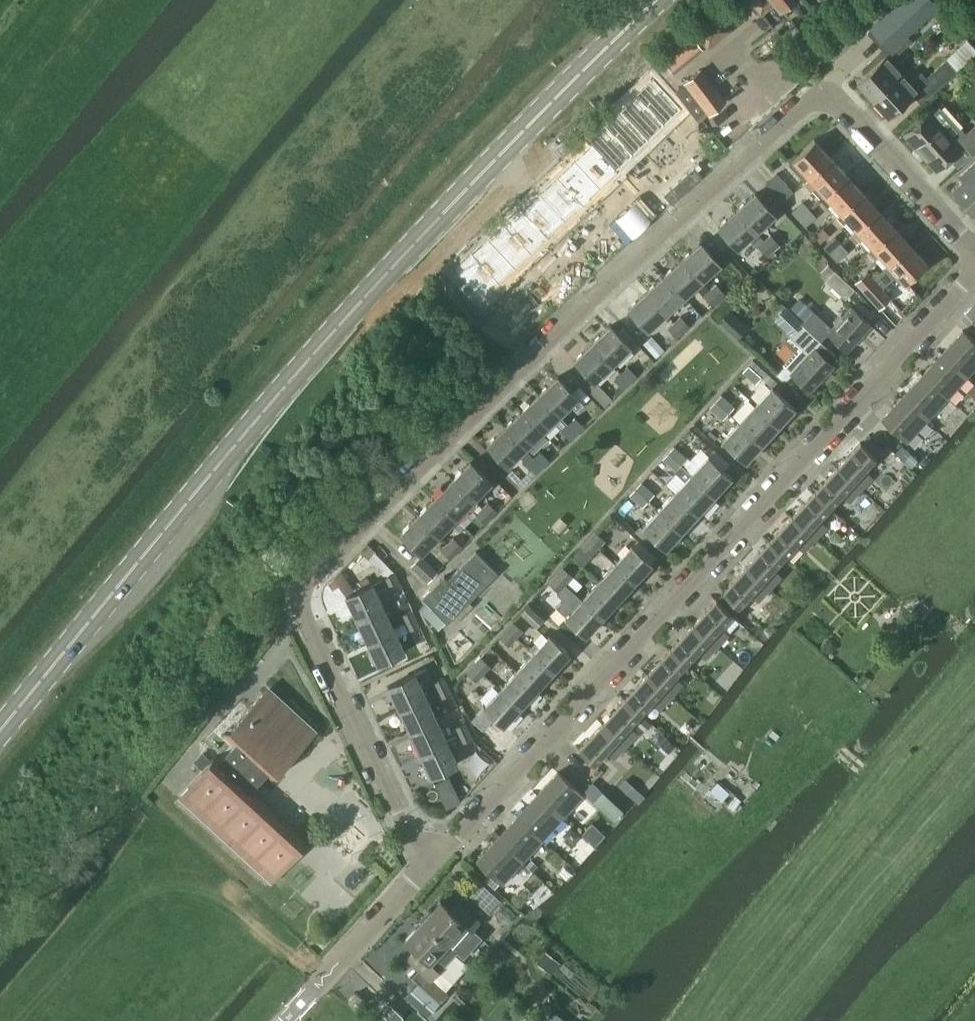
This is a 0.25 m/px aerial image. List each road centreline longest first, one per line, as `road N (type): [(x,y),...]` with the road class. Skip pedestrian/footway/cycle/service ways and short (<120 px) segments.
road 1 (residential): [(974,251),(827,86),(458,429),(308,581),(303,610),(426,867)]
road 2 (primary): [(0,735),(383,281),(659,0)]
road 3 (residential): [(426,867),(974,270)]
road 4 (residential): [(302,1003),(426,867)]

